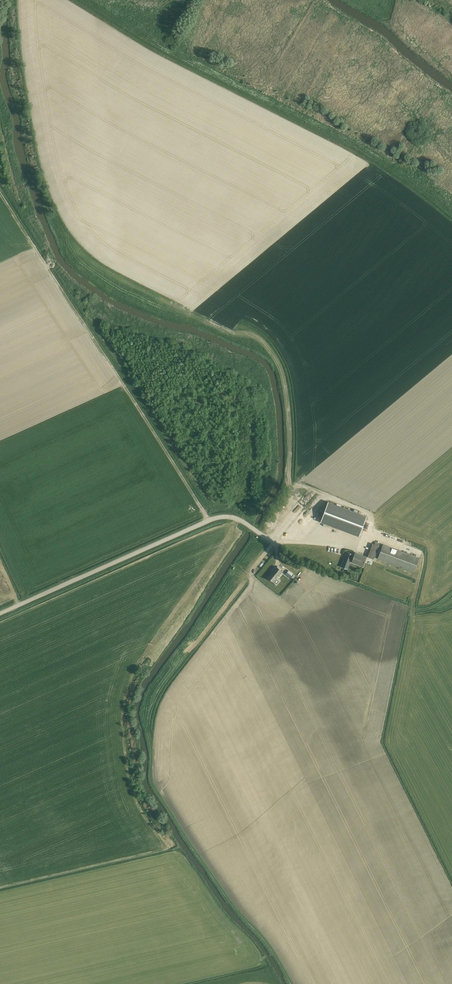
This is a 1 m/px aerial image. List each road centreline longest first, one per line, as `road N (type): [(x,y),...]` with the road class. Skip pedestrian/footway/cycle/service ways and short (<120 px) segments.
road 1 (track): [(209,520),(0,193)]
road 2 (unclassified): [(0,613),(216,518),(254,529)]

